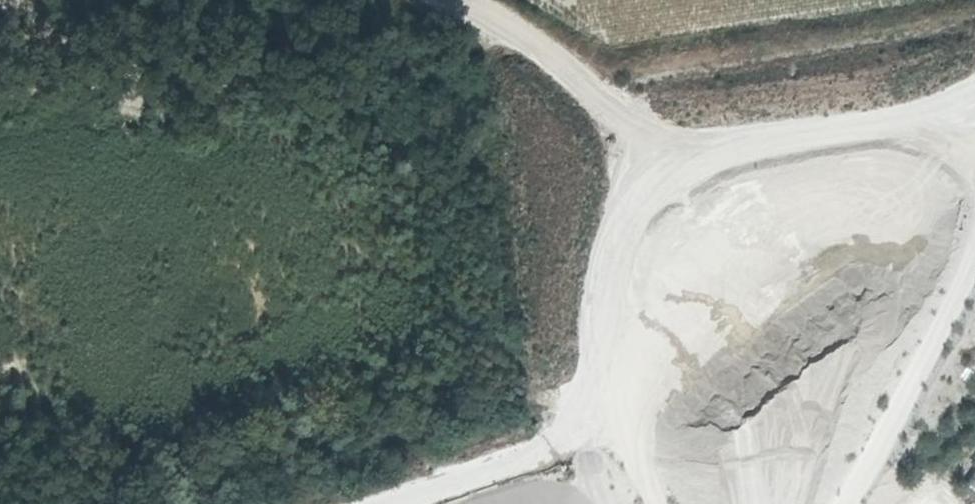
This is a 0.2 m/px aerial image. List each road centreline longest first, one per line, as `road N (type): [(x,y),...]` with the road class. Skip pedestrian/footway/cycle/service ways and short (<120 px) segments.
road 1 (track): [(447,0),(608,97),(698,121),(845,91),(952,92),(974,106)]

